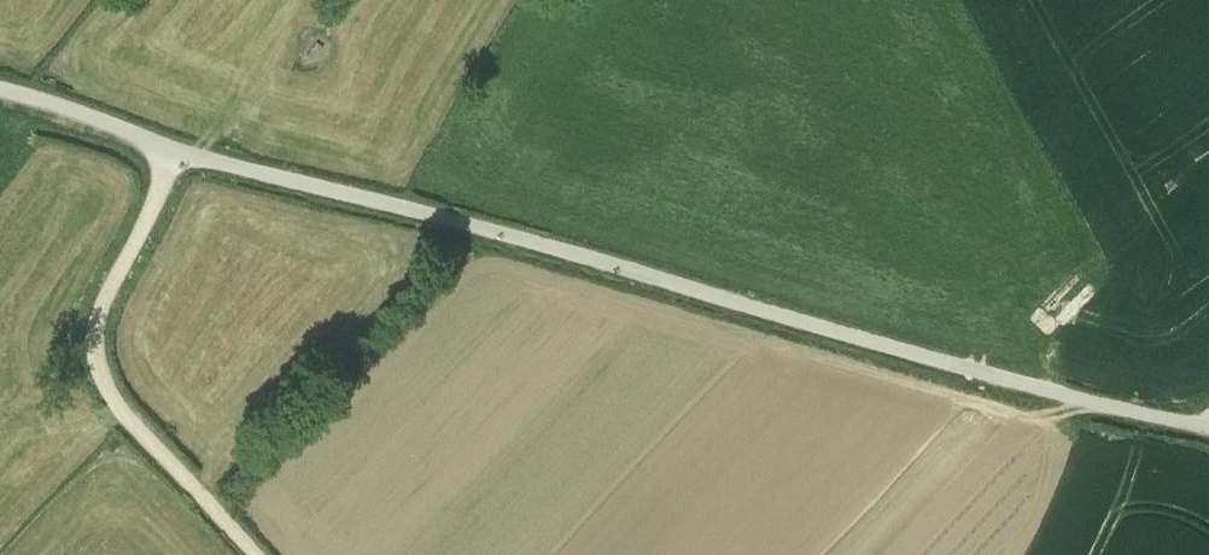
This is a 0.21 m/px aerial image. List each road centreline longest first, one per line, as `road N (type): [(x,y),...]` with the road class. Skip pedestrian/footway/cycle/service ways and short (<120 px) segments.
road 1 (track): [(1208,427),(1081,399),(439,213),(178,150),(0,86)]
road 2 (track): [(178,150),(103,307),(102,372),(118,401),(259,554)]

